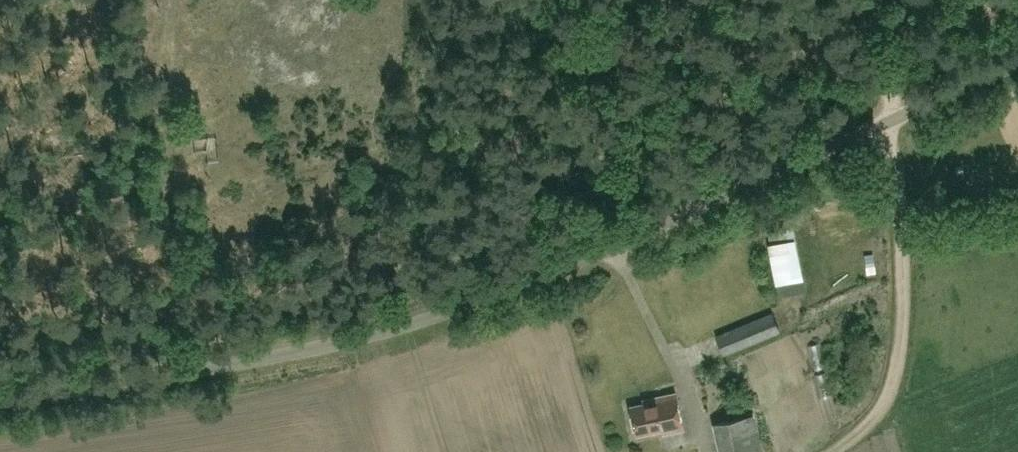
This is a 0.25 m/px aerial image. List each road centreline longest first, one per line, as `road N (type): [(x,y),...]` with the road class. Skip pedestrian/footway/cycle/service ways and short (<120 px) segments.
road 1 (unclassified): [(0,396),(402,321),(890,121)]
road 2 (track): [(179,366),(165,278),(164,0)]
road 3 (unclassified): [(823,451),(882,413),(898,317),(890,121)]
road 4 (unclassified): [(890,121),(1017,63)]
road 5 (track): [(884,0),(890,121)]

